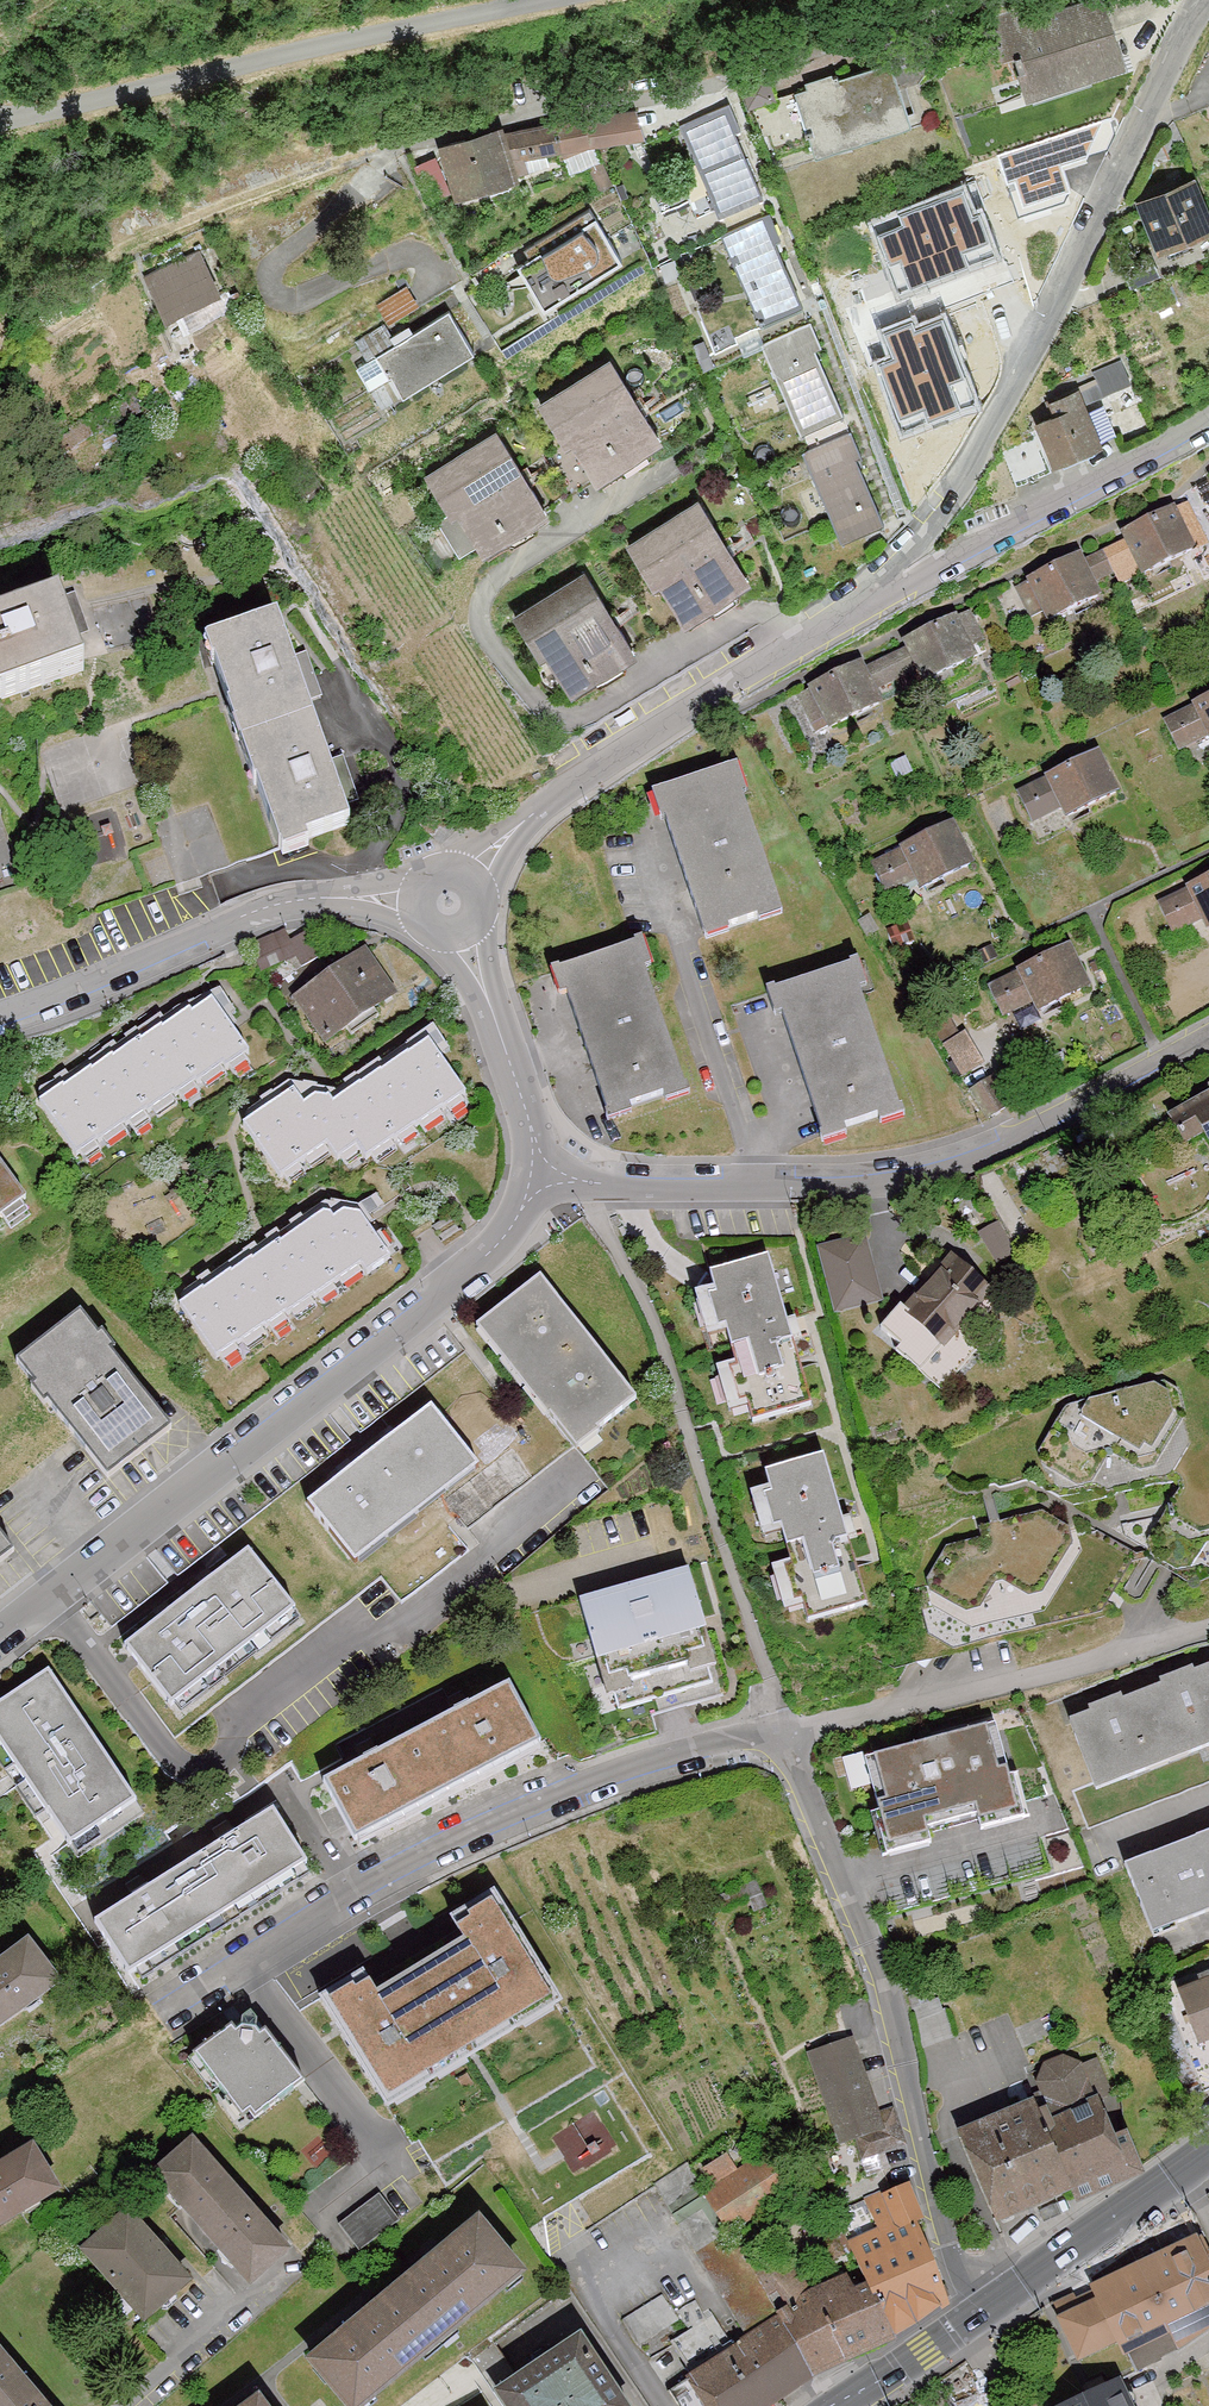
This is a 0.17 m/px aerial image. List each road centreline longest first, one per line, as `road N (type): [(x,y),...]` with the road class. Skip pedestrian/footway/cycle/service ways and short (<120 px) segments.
road 1 (residential): [(0,1635),(321,1395),(492,1252),(544,1171)]
road 2 (residential): [(1208,1035),(955,1165),(870,1181),(605,1184),(544,1171)]
road 3 (residential): [(891,597),(986,455),(1206,0)]
road 4 (residential): [(783,1731),(615,1778),(503,1822),(363,1890),(179,2004)]
road 5 (residential): [(783,1731),(874,1950),(974,2319)]
road 6 (track): [(543,0),(0,123)]
road 7 (residential): [(891,597),(600,765),(453,897)]
road 8 (residential): [(453,897),(298,899),(0,1016)]
road 9 (residential): [(783,1731),(1208,1631)]
road 10 (residential): [(1208,423),(891,597)]
road 11 (residential): [(544,1171),(479,956),(453,897)]
road 12 (secondary): [(1208,2152),(974,2319)]
road 13 (residential): [(128,2405),(289,2267)]
road 14 (secondary): [(974,2319),(837,2405)]

